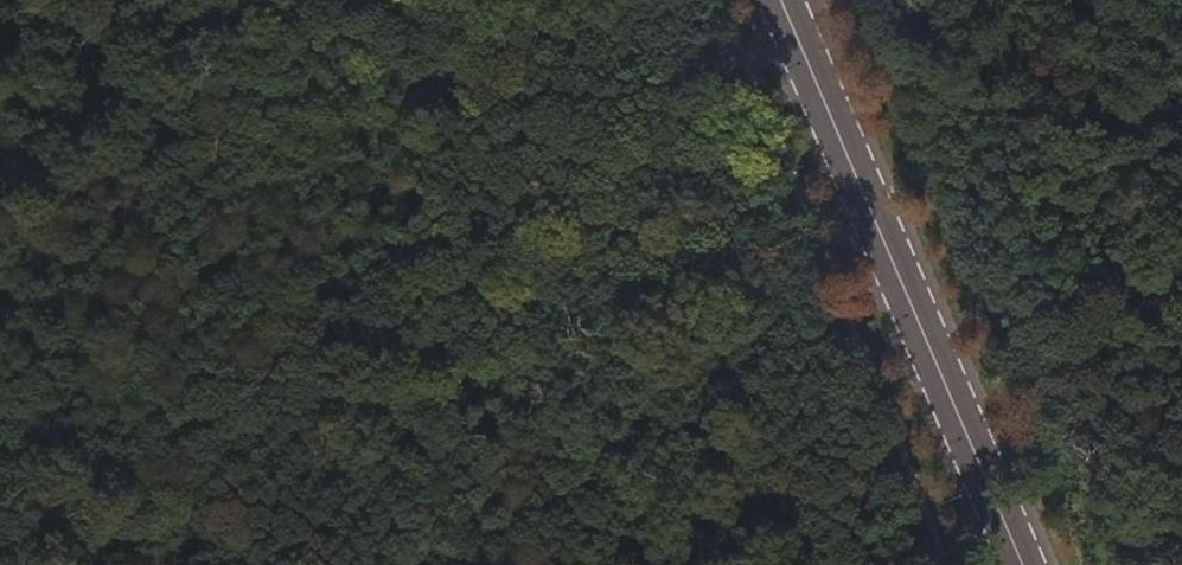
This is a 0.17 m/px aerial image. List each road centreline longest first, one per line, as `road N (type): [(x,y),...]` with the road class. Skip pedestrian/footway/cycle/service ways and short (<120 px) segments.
road 1 (secondary): [(782,0),(1022,564)]

